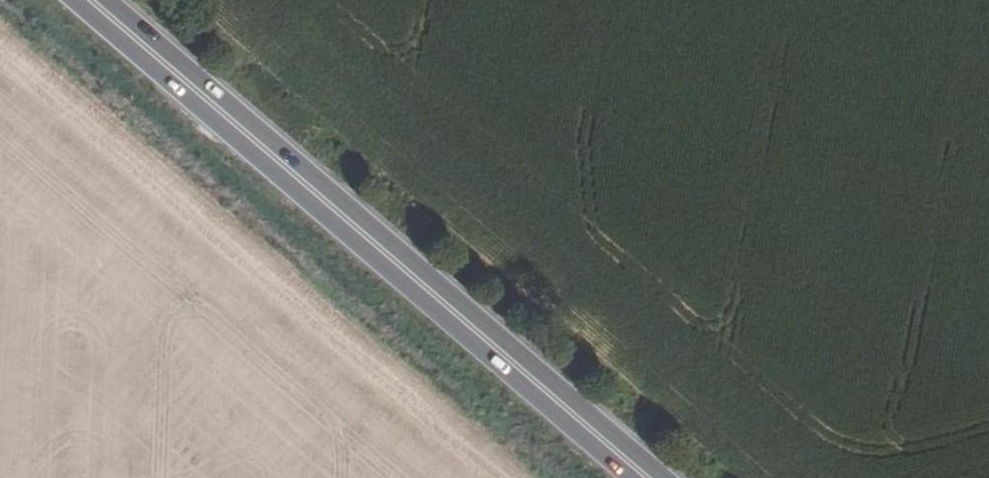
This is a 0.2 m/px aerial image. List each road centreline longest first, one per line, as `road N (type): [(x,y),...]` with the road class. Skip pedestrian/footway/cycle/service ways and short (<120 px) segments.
road 1 (primary): [(640,477),(80,0)]

